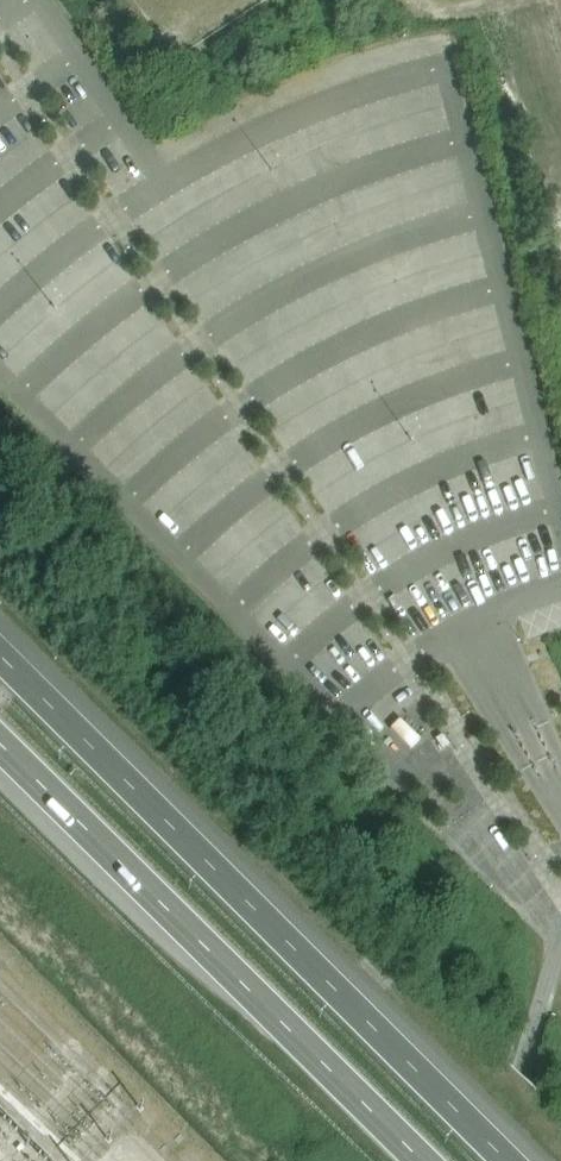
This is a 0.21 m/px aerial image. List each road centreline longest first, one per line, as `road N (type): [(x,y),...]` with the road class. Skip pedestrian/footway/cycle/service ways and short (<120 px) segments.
road 1 (trunk): [(511,1160),(0,656)]
road 2 (trunk): [(0,749),(412,1160)]

